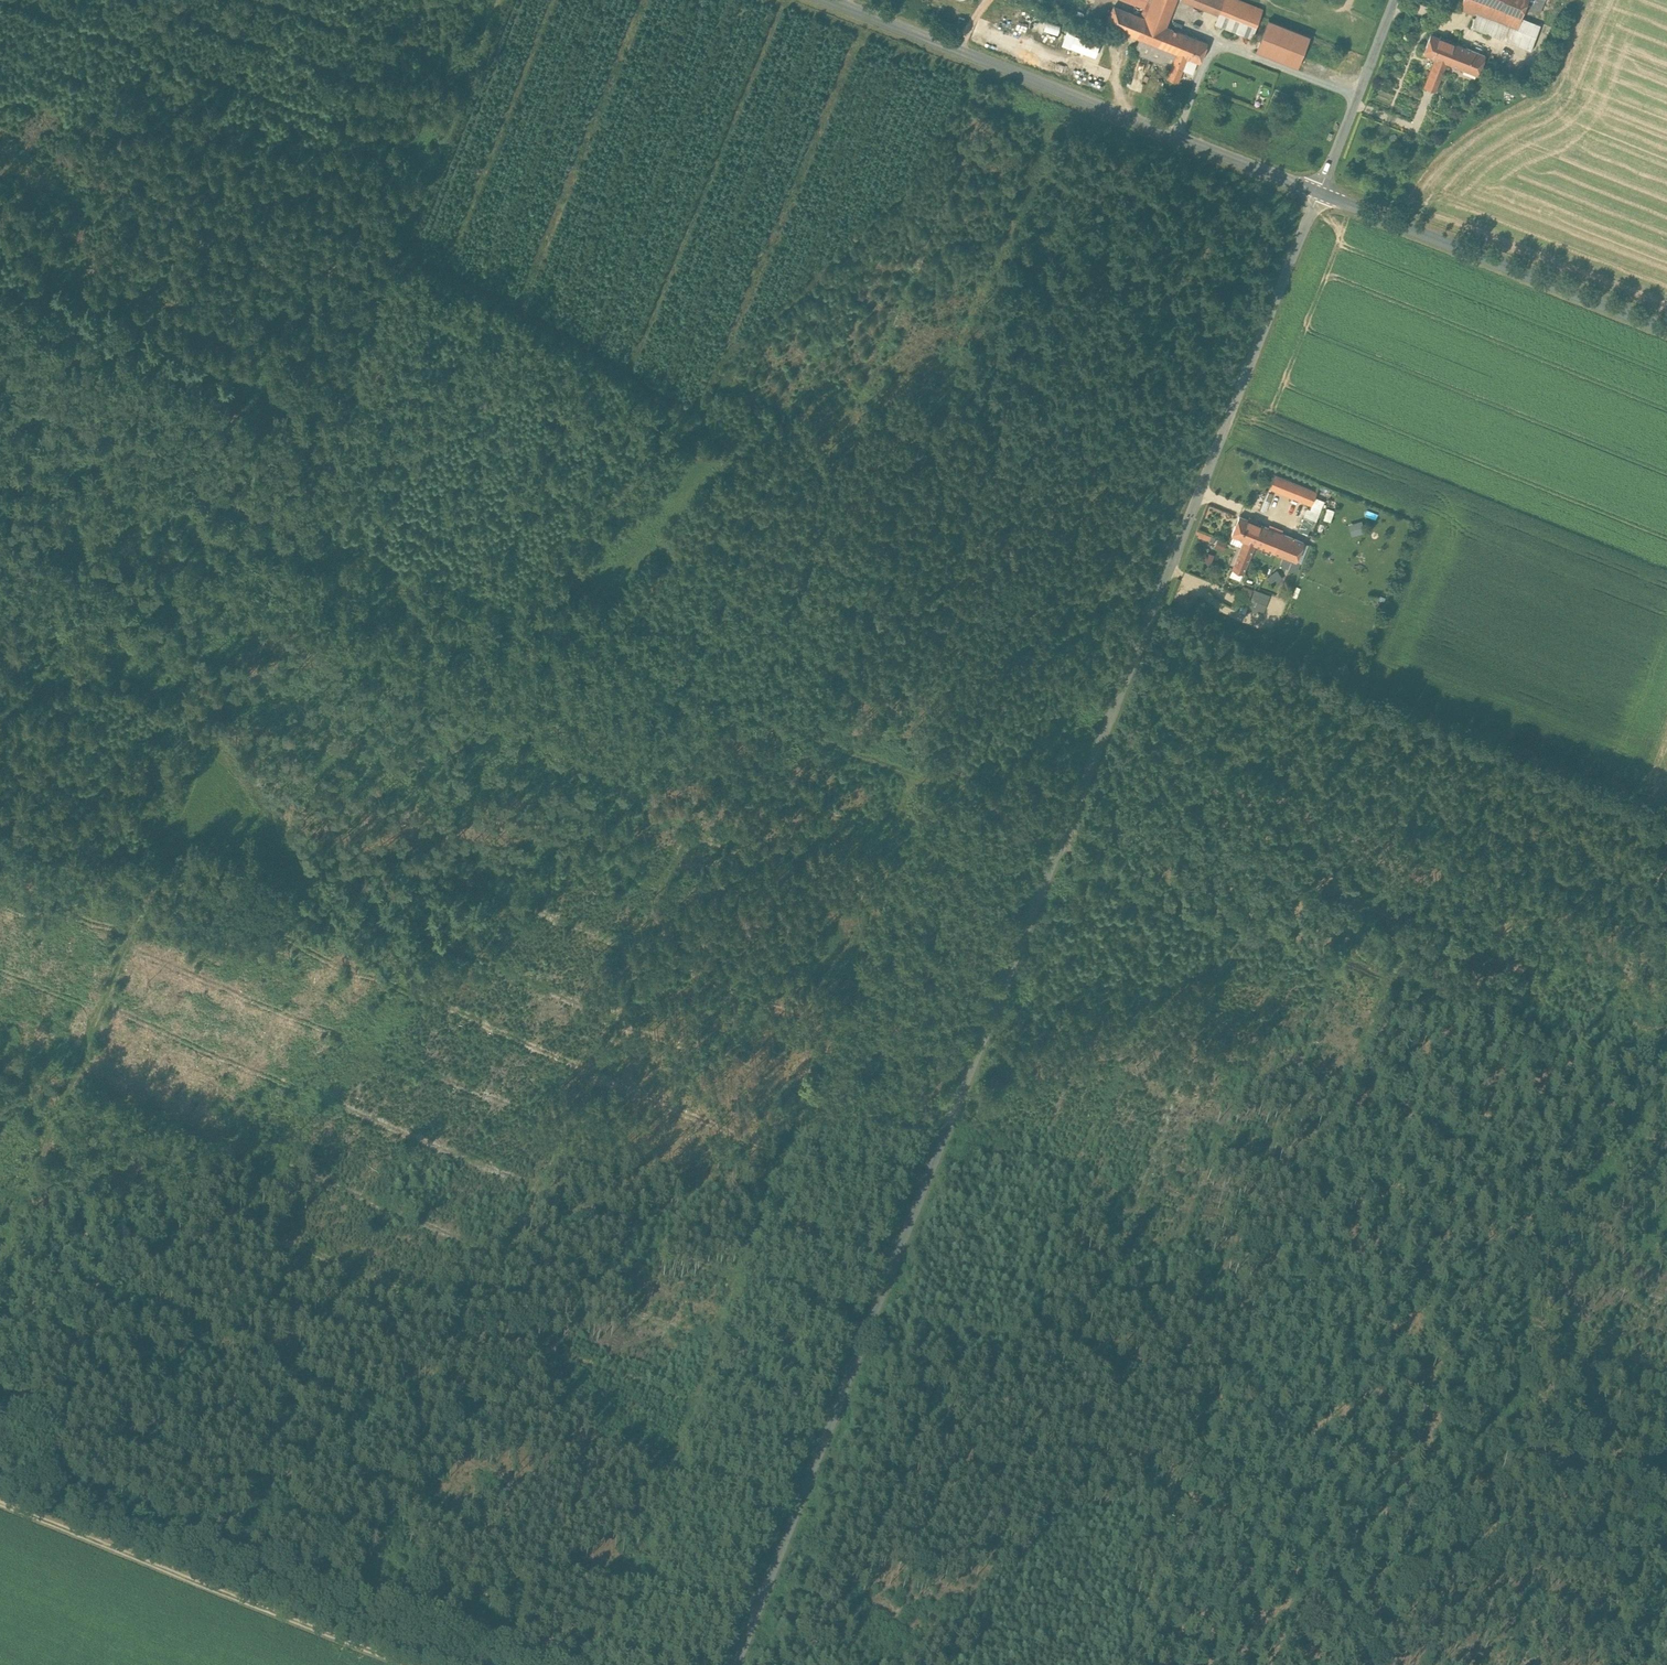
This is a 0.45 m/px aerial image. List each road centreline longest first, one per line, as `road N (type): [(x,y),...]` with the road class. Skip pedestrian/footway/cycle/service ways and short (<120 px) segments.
road 1 (track): [(0,392),(1187,895),(1666,1077)]
road 2 (unclassified): [(734,1664),(1321,193)]
road 3 (track): [(509,0),(0,1225)]
road 4 (unclassified): [(832,0),(1321,193)]
road 5 (track): [(0,1501),(410,1664)]
road 6 (unclassified): [(1321,193),(1666,330)]
road 7 (unclassified): [(1396,0),(1321,193)]

